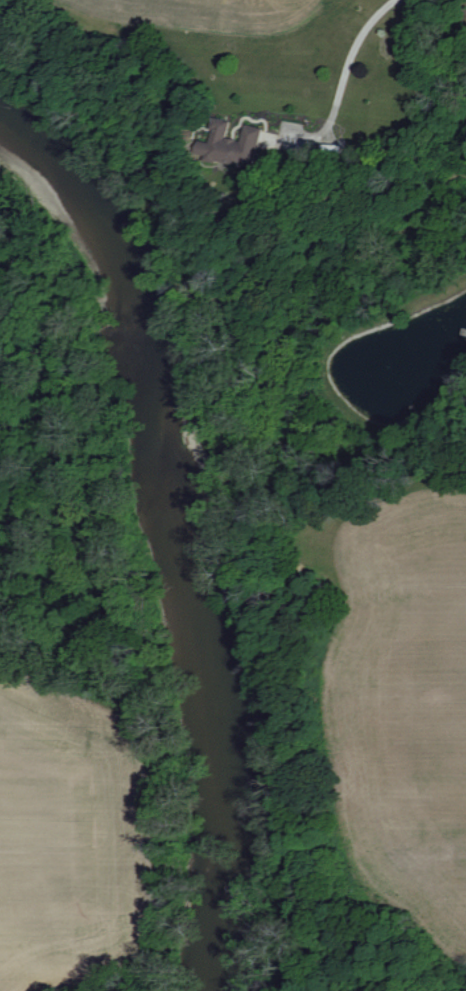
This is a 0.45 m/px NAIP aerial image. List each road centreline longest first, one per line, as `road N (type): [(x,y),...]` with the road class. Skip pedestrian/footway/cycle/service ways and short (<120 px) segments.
road 1 (residential): [(392,0),(346,52),(322,137),(295,135)]

